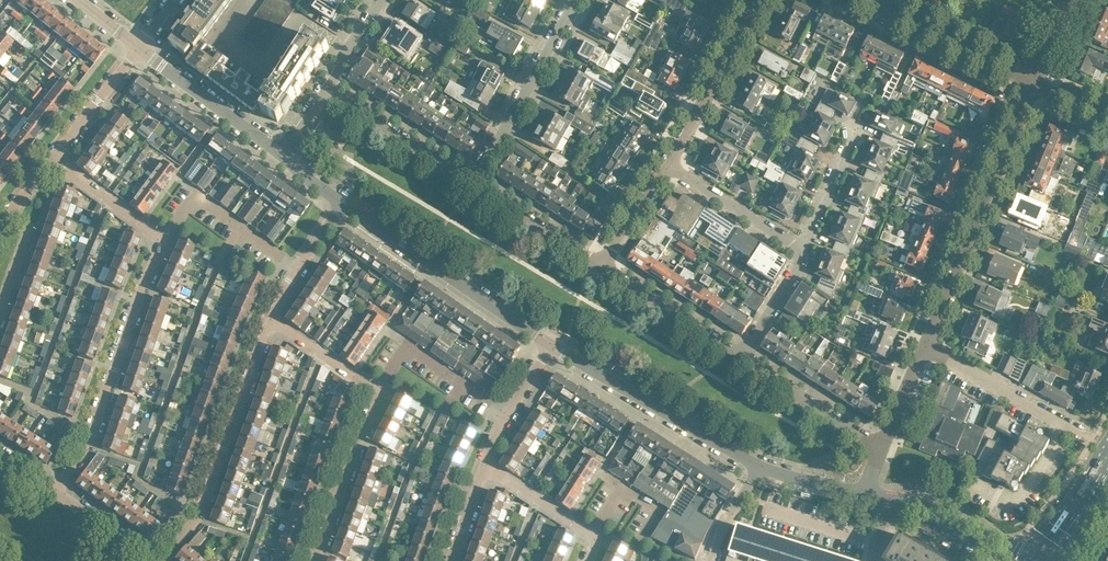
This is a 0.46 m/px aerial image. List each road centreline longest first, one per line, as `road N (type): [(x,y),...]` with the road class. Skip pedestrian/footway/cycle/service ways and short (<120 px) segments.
road 1 (residential): [(924,347),(1034,84)]
road 2 (residential): [(55,492),(87,447),(162,242)]
road 3 (residential): [(161,560),(202,510),(272,320)]
road 4 (residential): [(553,342),(344,204)]
road 5 (residential): [(760,469),(553,342)]
road 6 (residential): [(474,183),(576,0)]
road 7 (residential): [(668,164),(758,0)]
road 8 (residential): [(162,242),(195,197),(296,272)]
road 9 (residential): [(1083,434),(924,347)]
road 10 (residential): [(313,560),(378,393)]
road 11 (residential): [(283,155),(140,49)]
road 12 (residential): [(474,183),(327,88)]
road 13 (residential): [(378,393),(409,348),(506,414)]
road 14 (residential): [(742,357),(601,266)]
road 15 (residential): [(880,450),(742,357)]
road 16 (residential): [(1034,84),(887,12)]
road 17 (residential): [(798,251),(668,164)]
road 18 (residential): [(589,560),(594,535),(486,466)]
road 19 (residential): [(1029,560),(943,510),(890,502)]
road 20 (residential): [(601,266),(474,183)]
road 21 (residential): [(53,160),(140,49)]
road 22 (residential): [(162,242),(53,160)]
road 23 (residential): [(798,251),(855,132)]
road 24 (secondary): [(1107,452),(1036,560)]
road 25 (residential): [(378,393),(272,320)]
road 26 (residential): [(601,266),(668,164)]
road 27 (residential): [(742,357),(798,267),(798,251)]
road 28 (residential): [(890,502),(994,560)]

